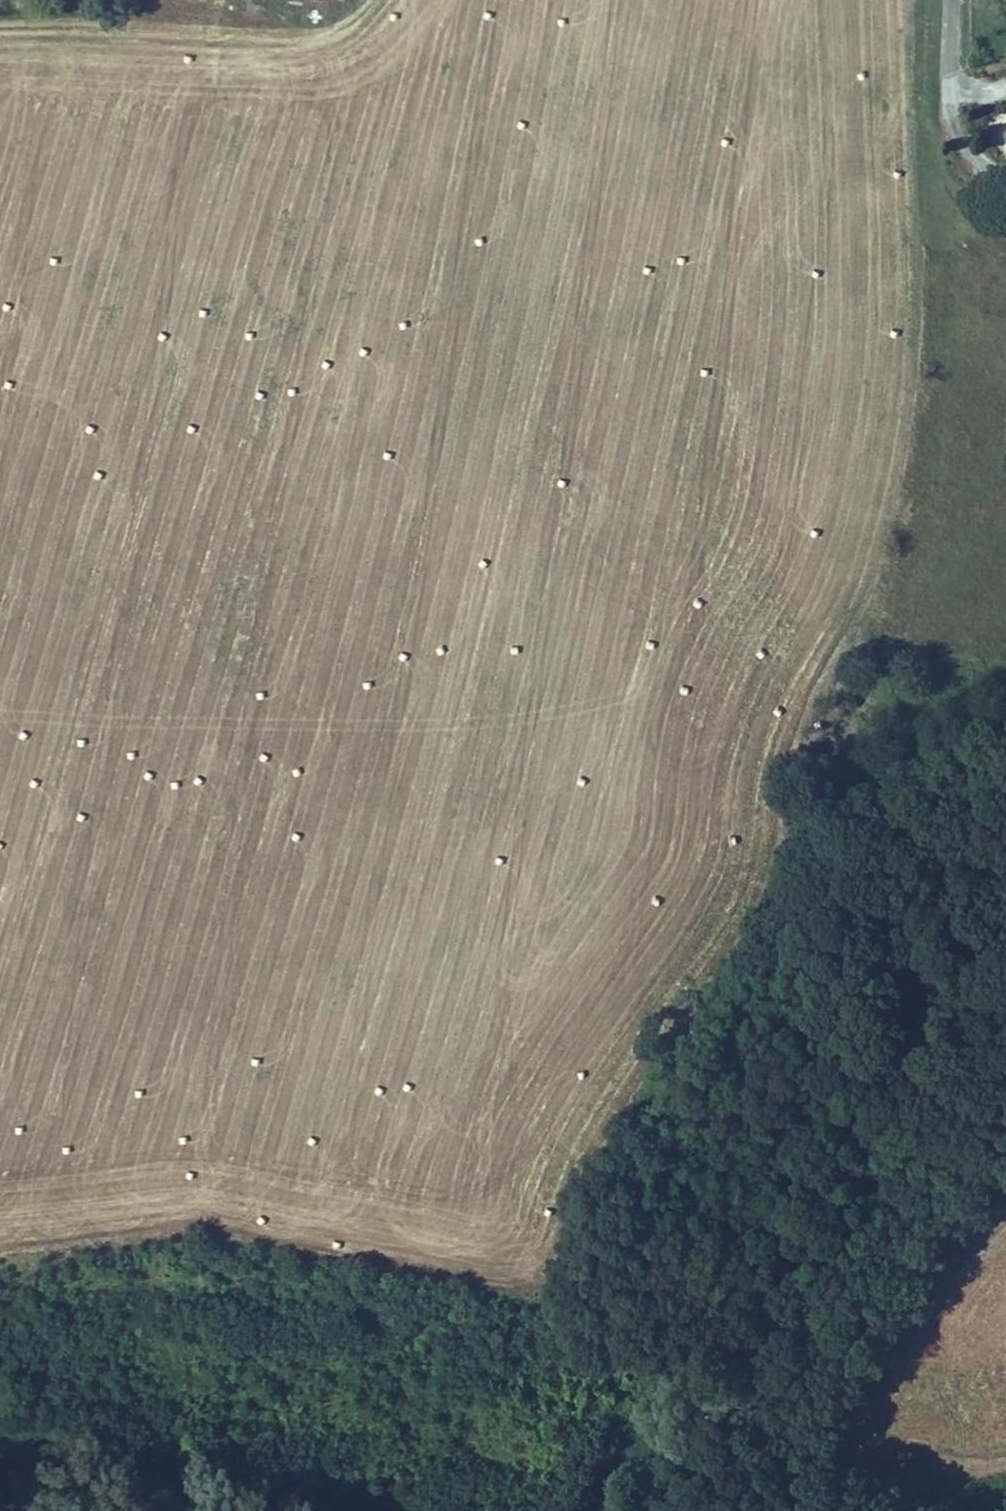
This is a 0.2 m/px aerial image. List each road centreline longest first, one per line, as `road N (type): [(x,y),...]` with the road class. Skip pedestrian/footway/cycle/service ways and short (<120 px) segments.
road 1 (track): [(1005,1220),(941,1290),(863,1410),(852,1448)]

